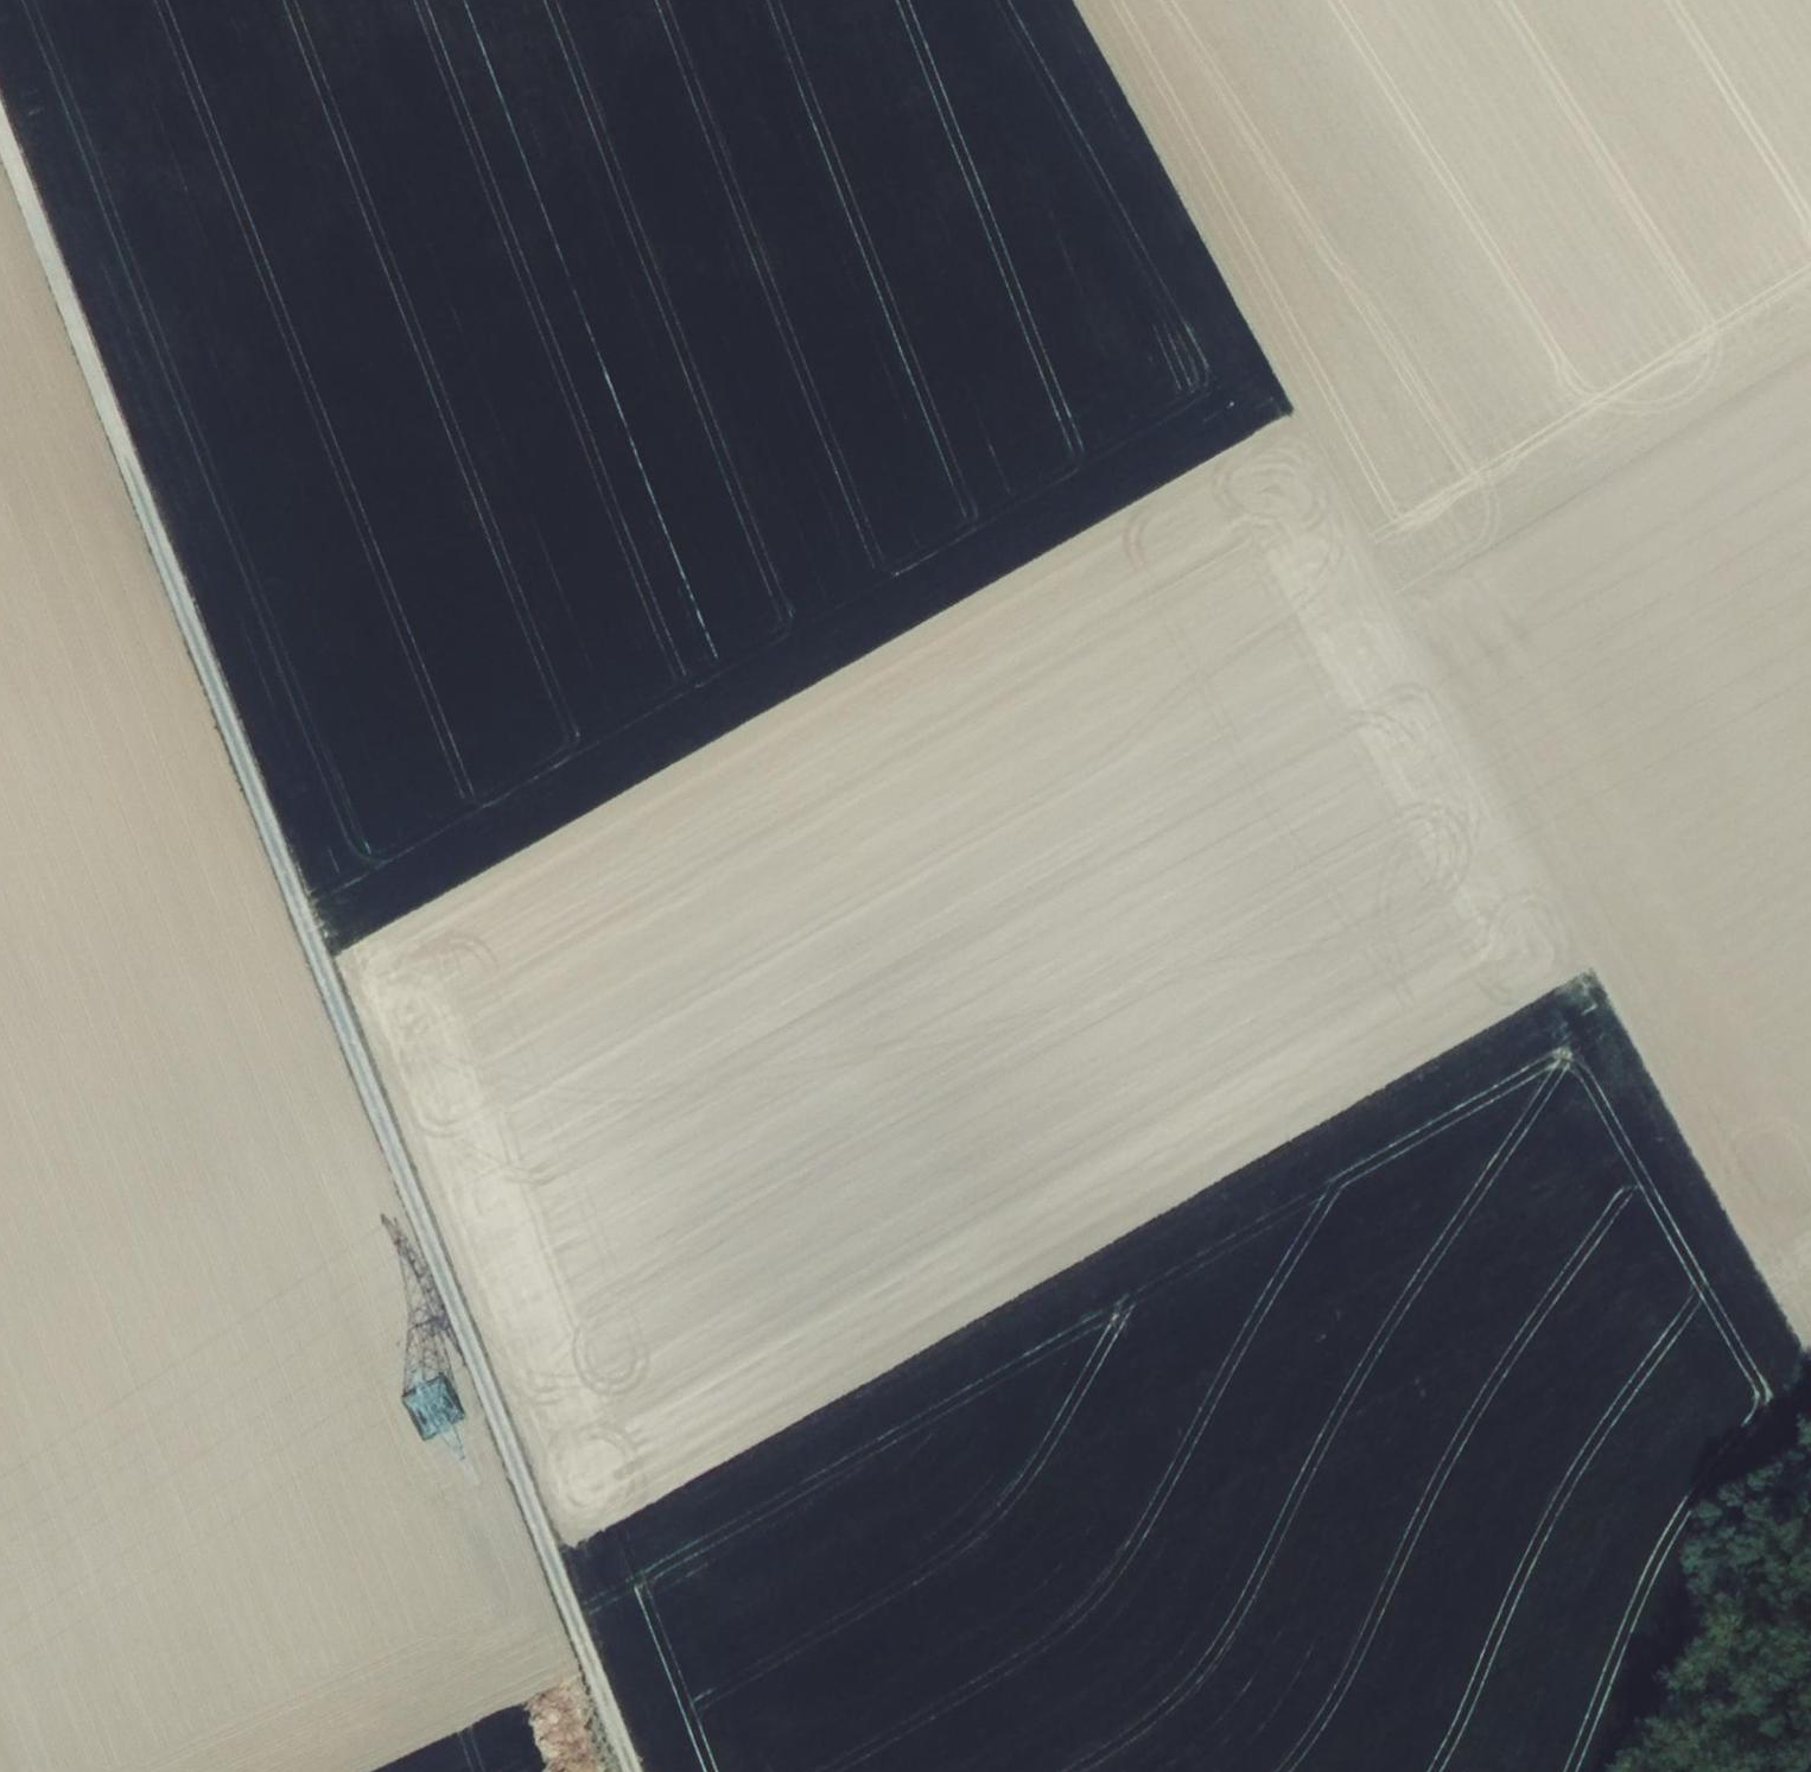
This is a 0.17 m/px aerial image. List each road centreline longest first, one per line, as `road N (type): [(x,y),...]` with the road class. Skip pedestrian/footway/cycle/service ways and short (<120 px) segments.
road 1 (track): [(635,1771),(0,141)]

